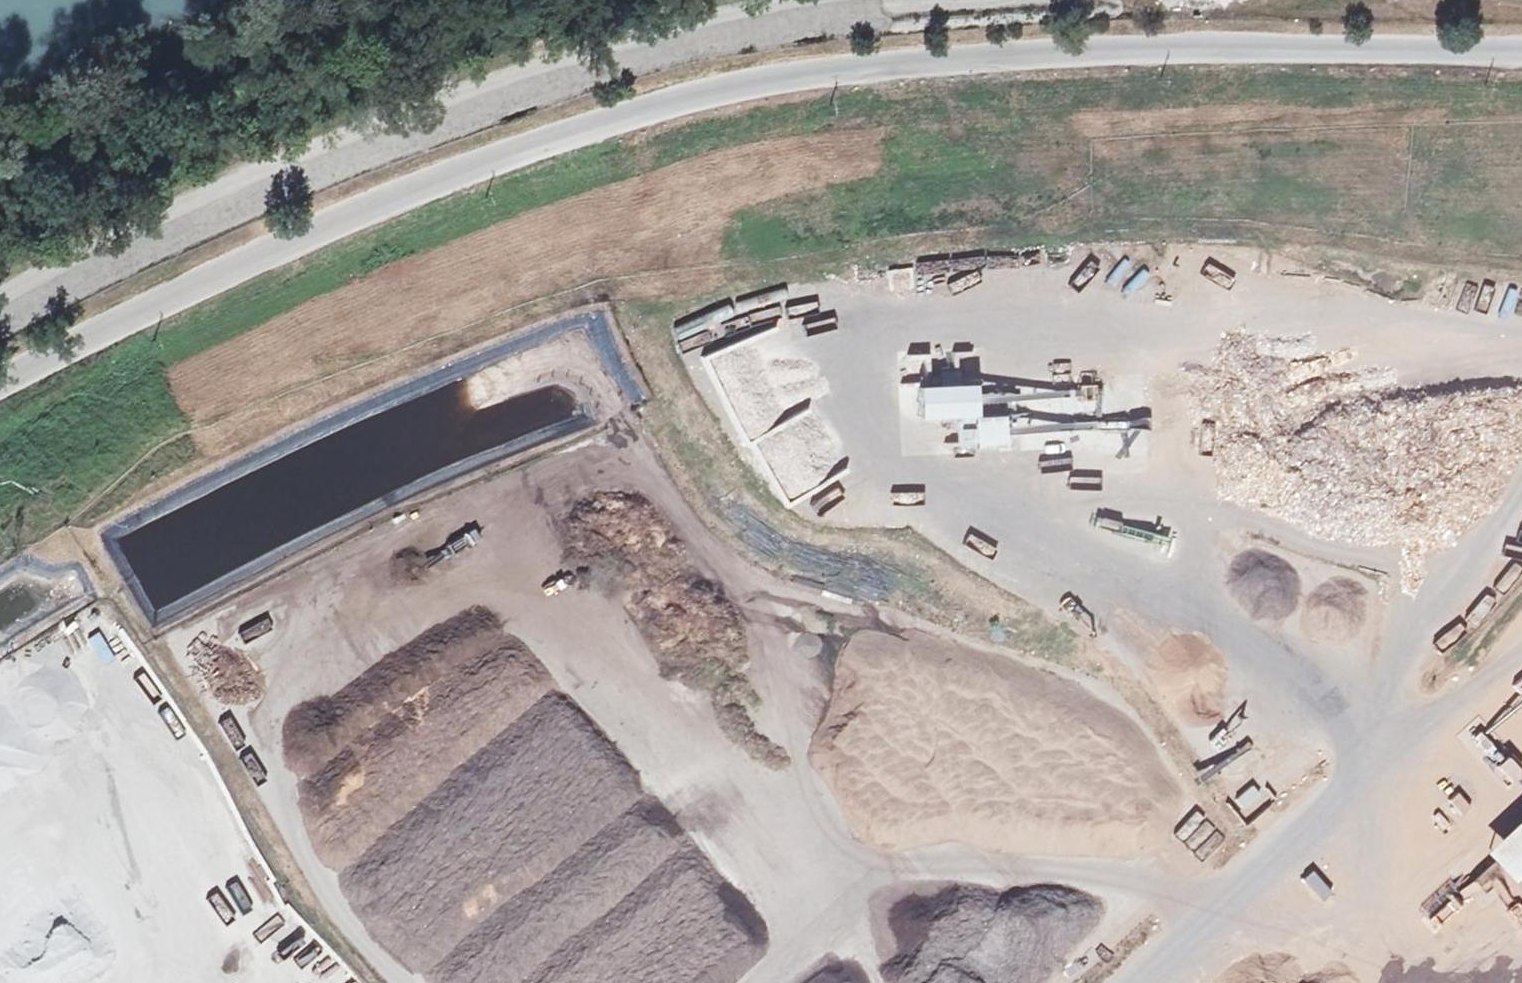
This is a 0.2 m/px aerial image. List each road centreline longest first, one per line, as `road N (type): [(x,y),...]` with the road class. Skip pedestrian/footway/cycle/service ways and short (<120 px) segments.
road 1 (track): [(0,293),(330,137),(599,44),(771,0)]

